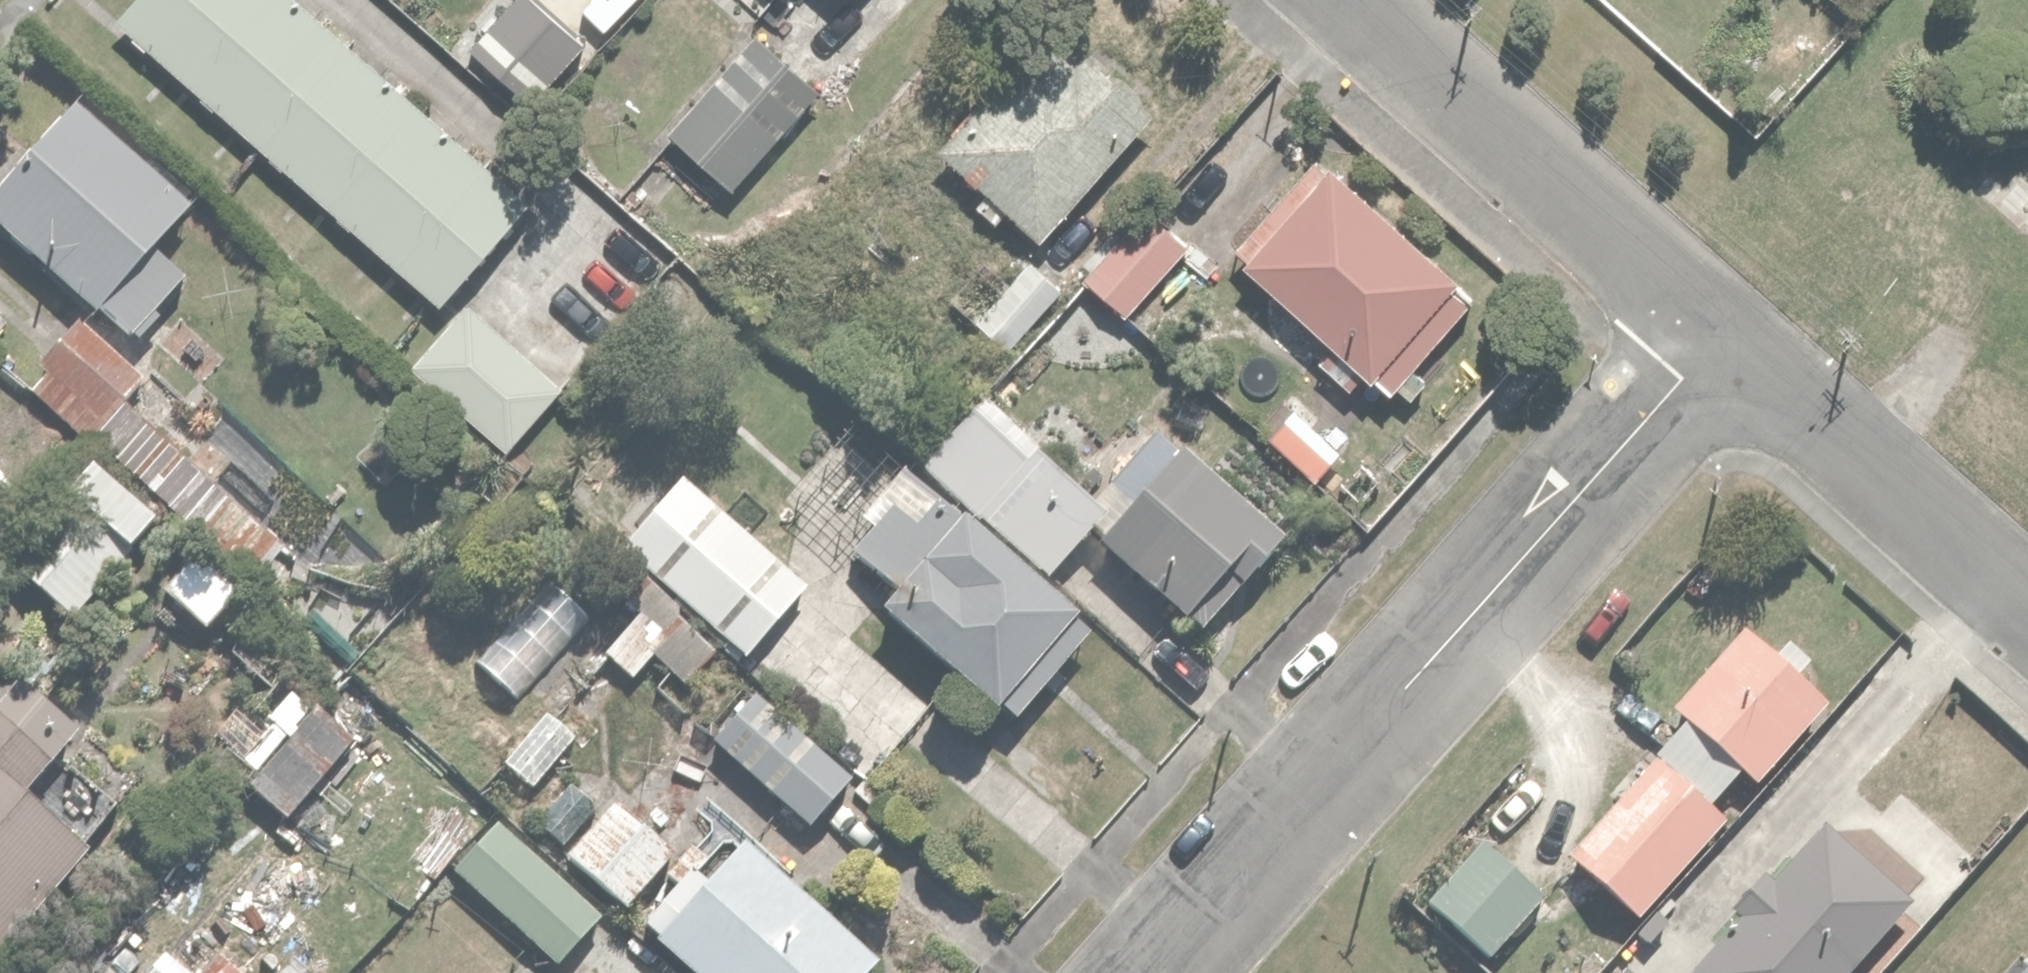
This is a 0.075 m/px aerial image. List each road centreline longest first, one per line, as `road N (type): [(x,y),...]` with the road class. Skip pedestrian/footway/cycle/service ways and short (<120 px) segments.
road 1 (residential): [(1156,972),(1729,326)]
road 2 (residential): [(1360,0),(1729,326)]
road 3 (residential): [(1729,326),(2027,598)]

